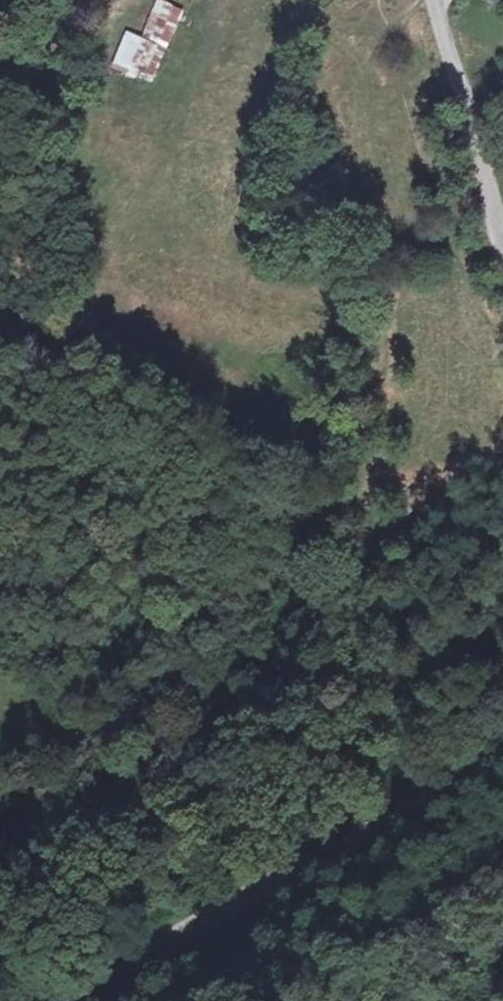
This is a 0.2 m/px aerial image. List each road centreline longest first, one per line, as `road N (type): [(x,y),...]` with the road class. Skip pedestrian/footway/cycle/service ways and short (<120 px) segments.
road 1 (unclassified): [(58,1000),(369,827),(502,730)]
road 2 (unclassified): [(444,0),(502,230)]

